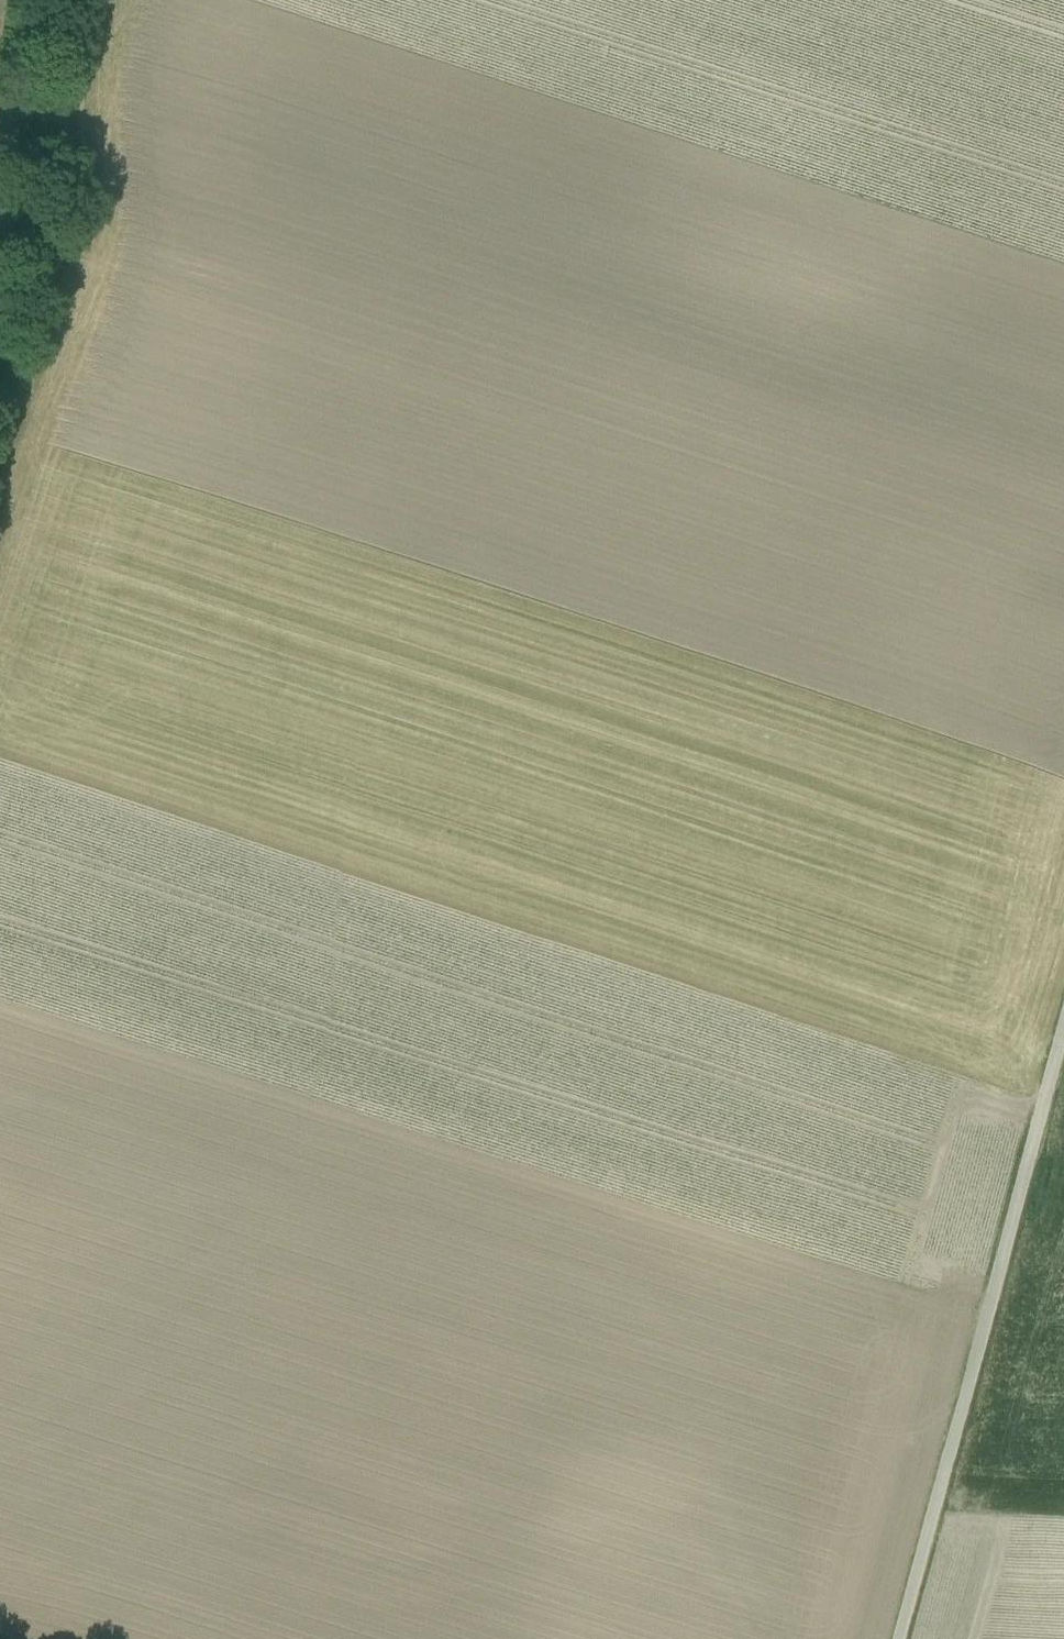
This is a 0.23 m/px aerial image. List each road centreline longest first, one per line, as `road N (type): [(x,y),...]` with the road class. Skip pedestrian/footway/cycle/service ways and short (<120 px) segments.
road 1 (track): [(901,1638),(1063,1034)]

